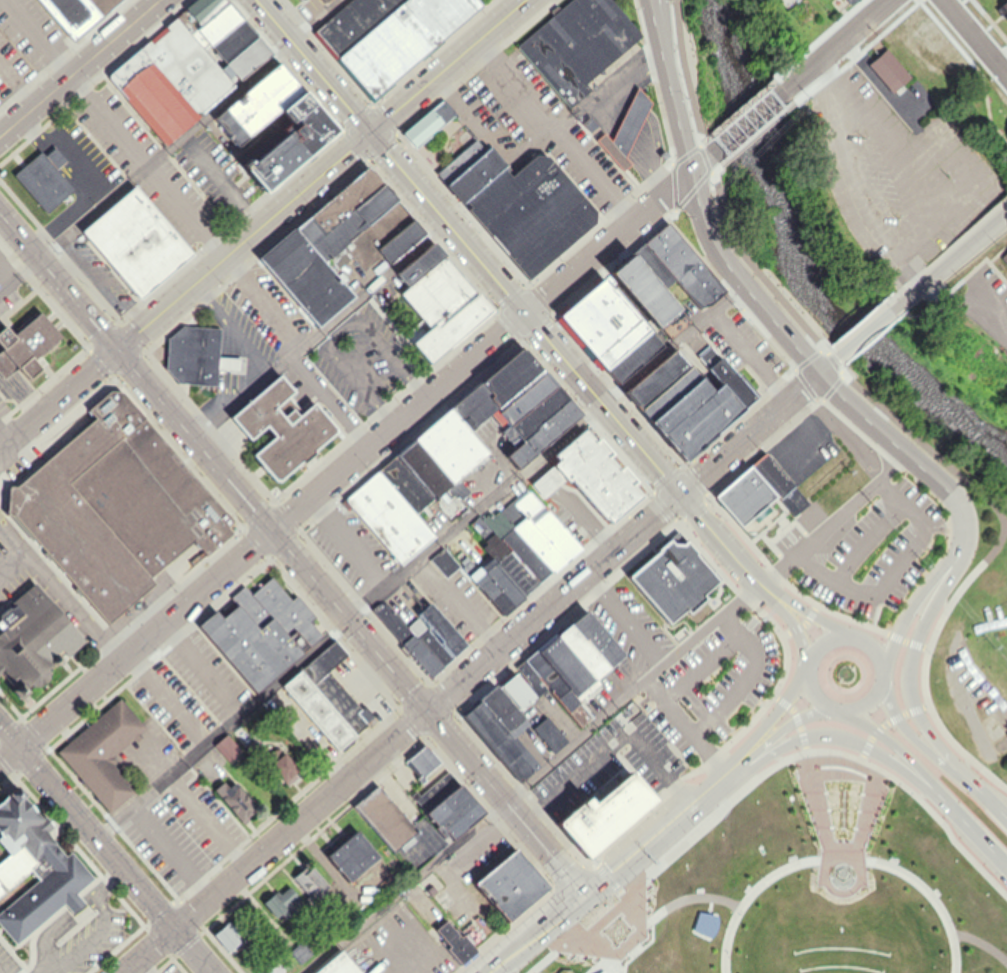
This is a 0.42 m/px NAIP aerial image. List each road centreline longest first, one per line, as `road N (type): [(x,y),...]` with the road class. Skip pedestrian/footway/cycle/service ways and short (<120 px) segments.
road 1 (primary): [(0,214),(583,893)]
road 2 (residential): [(683,490),(122,972)]
road 3 (residential): [(524,313),(0,762)]
road 4 (primary): [(947,571),(966,539),(961,497),(818,373),(708,236),(651,0)]
road 5 (secondary): [(683,490),(257,0)]
road 6 (residential): [(369,132),(18,430)]
road 7 (residential): [(212,972),(0,729)]
road 8 (residential): [(524,313),(708,155)]
road 9 (primary): [(828,638),(811,668),(816,687),(836,705),(867,702),(883,683),(881,652),(863,635),(828,638)]
road 10 (trunk): [(964,772),(930,723),(913,672),(947,571)]
road 11 (primary): [(583,893),(743,756)]
road 12 (residential): [(683,490),(842,353)]
road 13 (residential): [(159,0),(0,136)]
road 14 (trunk): [(743,756),(825,730),(872,743),(932,781)]
road 15 (residential): [(369,132),(525,0)]
road 16 (residential): [(895,306),(1006,212)]
road 17 (residential): [(785,93),(895,0)]
road 18 (primary): [(486,972),(583,893)]
road 19 (trunk): [(964,772),(915,733),(883,683)]

